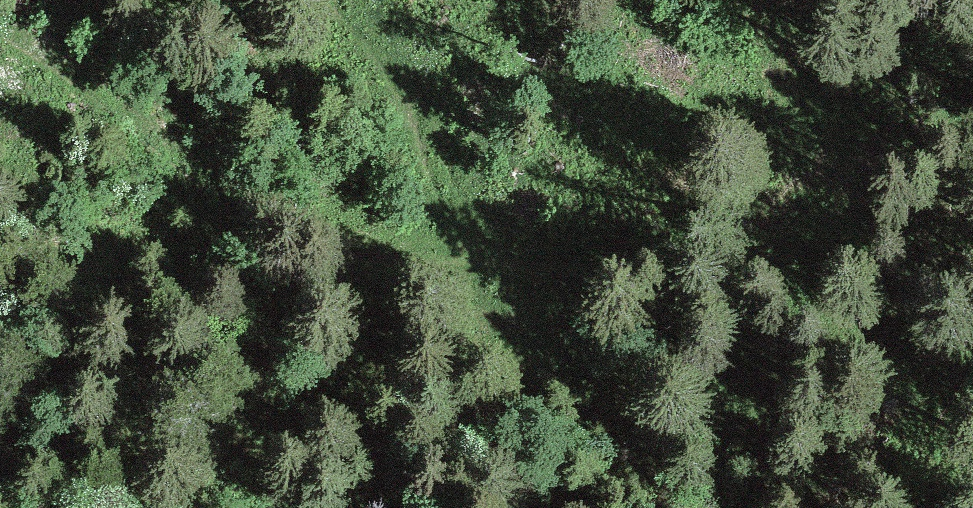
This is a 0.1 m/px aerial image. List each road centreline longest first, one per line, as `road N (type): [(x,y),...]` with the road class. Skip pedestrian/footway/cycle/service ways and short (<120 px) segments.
road 1 (track): [(0,36),(134,122),(270,227),(381,257),(792,260),(972,247)]
road 2 (track): [(169,0),(278,125),(687,507)]

